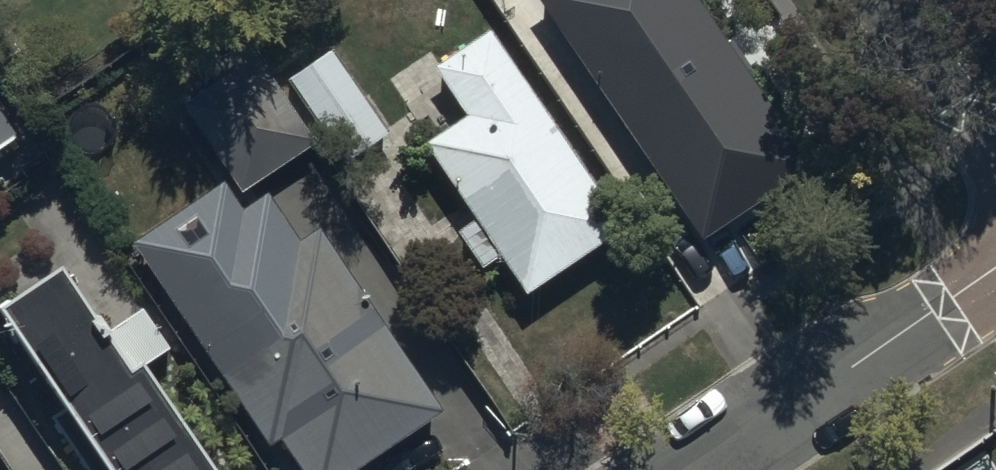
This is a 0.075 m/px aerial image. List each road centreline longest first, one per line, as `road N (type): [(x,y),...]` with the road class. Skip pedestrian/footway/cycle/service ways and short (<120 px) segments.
road 1 (residential): [(712,469),(995,275)]
road 2 (residential): [(922,0),(995,108)]

